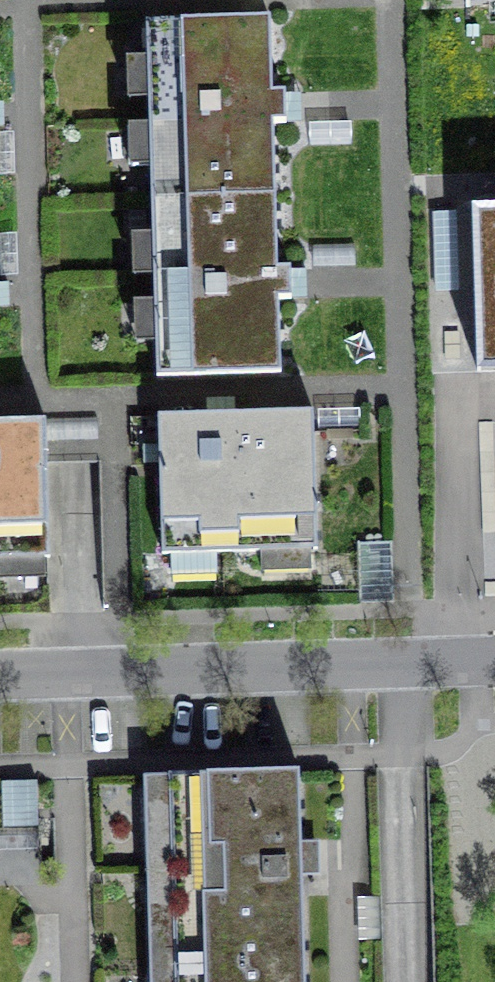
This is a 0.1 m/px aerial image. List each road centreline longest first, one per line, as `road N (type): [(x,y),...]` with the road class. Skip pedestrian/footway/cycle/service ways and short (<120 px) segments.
road 1 (residential): [(494,657),(0,672)]

